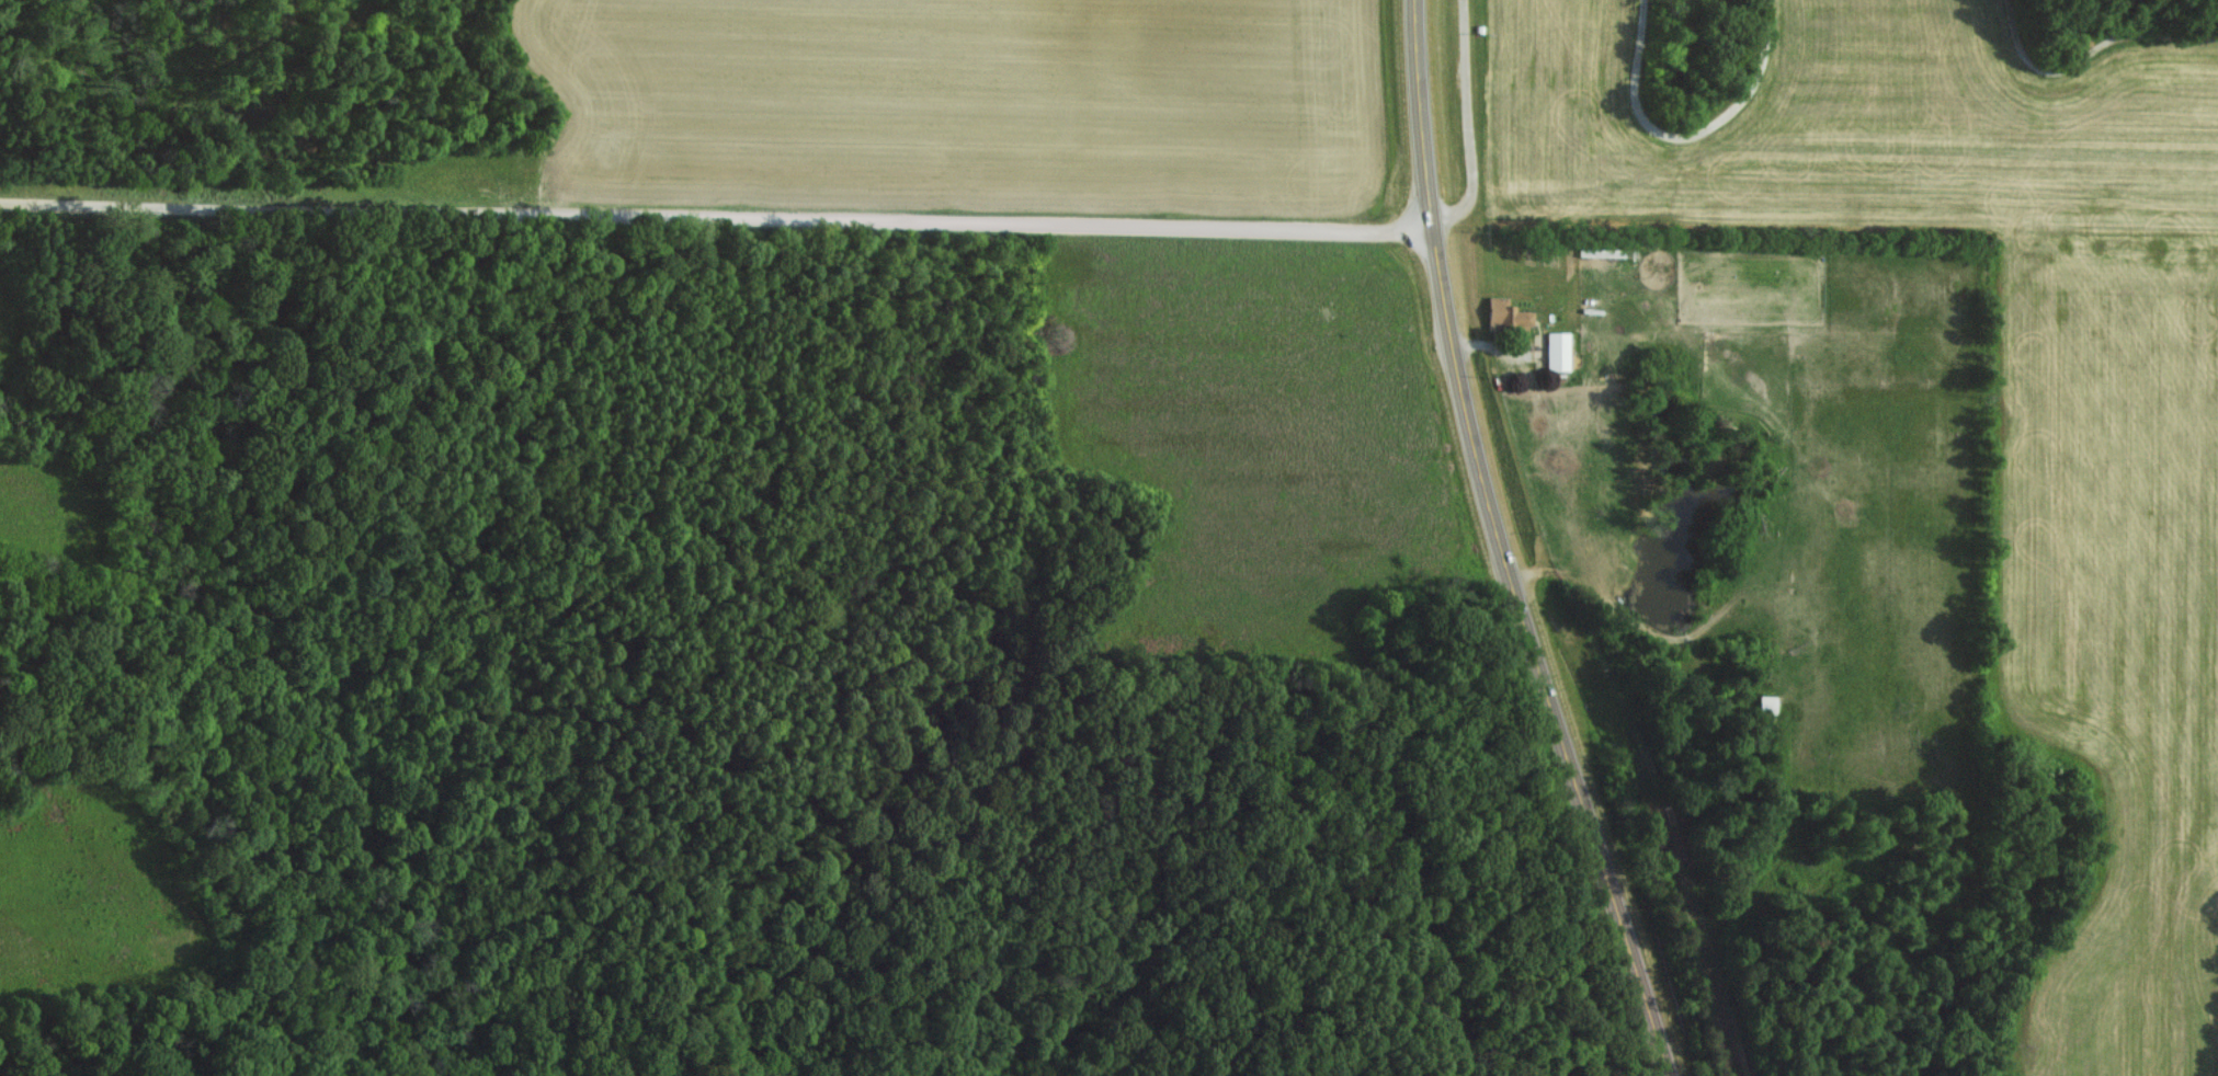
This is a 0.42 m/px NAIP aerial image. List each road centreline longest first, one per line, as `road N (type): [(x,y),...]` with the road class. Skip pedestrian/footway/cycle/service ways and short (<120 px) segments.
road 1 (residential): [(0,206),(590,208),(957,224),(1432,228)]
road 2 (primary): [(1675,1075),(1643,954),(1486,487),(1432,228),(1416,0)]

